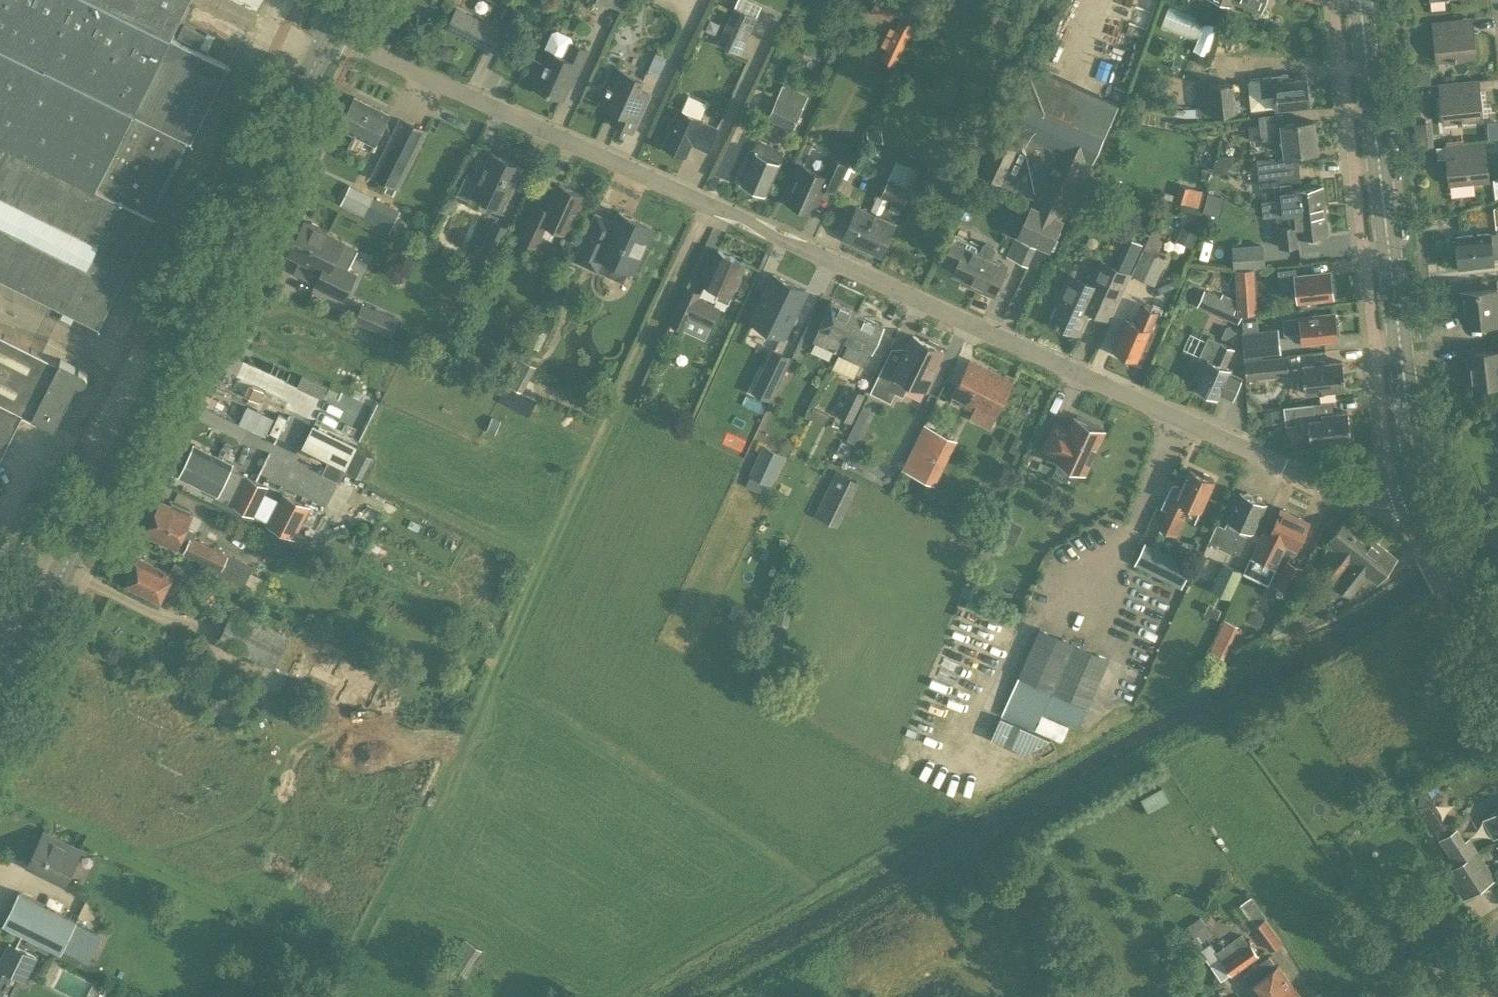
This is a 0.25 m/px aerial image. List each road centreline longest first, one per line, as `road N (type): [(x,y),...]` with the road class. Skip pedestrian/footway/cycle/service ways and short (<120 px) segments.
road 1 (residential): [(1419,497),(1370,504),(1342,494),(321,24)]
road 2 (track): [(709,203),(467,740),(430,745),(386,731),(344,733),(320,744),(295,741),(263,690)]
road 3 (secondary): [(0,694),(321,24)]
road 4 (secondary): [(1419,497),(1360,0)]
road 5 (secondary): [(1497,649),(1419,497)]
road 6 (unclassified): [(1392,996),(1497,928)]

